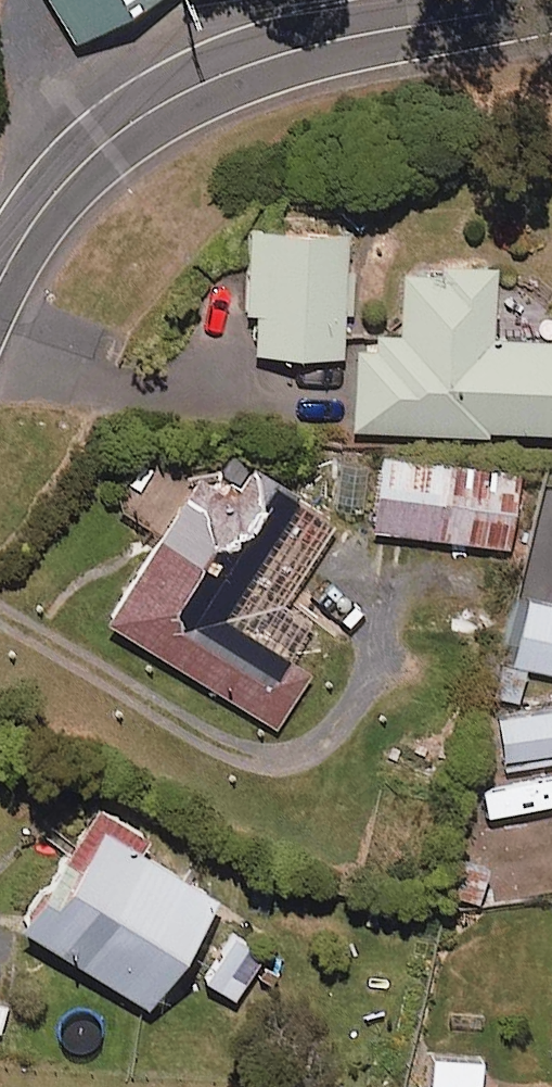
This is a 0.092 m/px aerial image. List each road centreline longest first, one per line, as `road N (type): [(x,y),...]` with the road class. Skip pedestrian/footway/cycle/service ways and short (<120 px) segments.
road 1 (secondary): [(0,287),(45,207),(93,152),(157,107),(244,69),(376,29),(538,0)]

